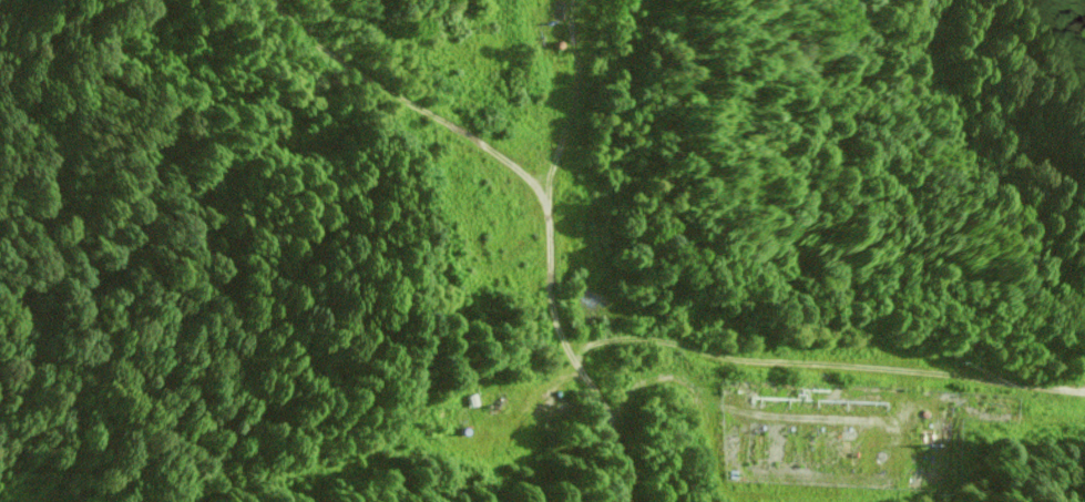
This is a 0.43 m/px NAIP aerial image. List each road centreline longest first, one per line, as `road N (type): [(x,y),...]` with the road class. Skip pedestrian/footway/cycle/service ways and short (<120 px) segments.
road 1 (residential): [(647,501),(646,475),(555,324),(549,192),(442,117),(321,59),(269,0)]
road 2 (residential): [(1084,391),(1023,389),(879,363),(725,356),(632,335),(592,337),(576,363)]
road 3 (residential): [(549,192),(585,74),(587,0)]

